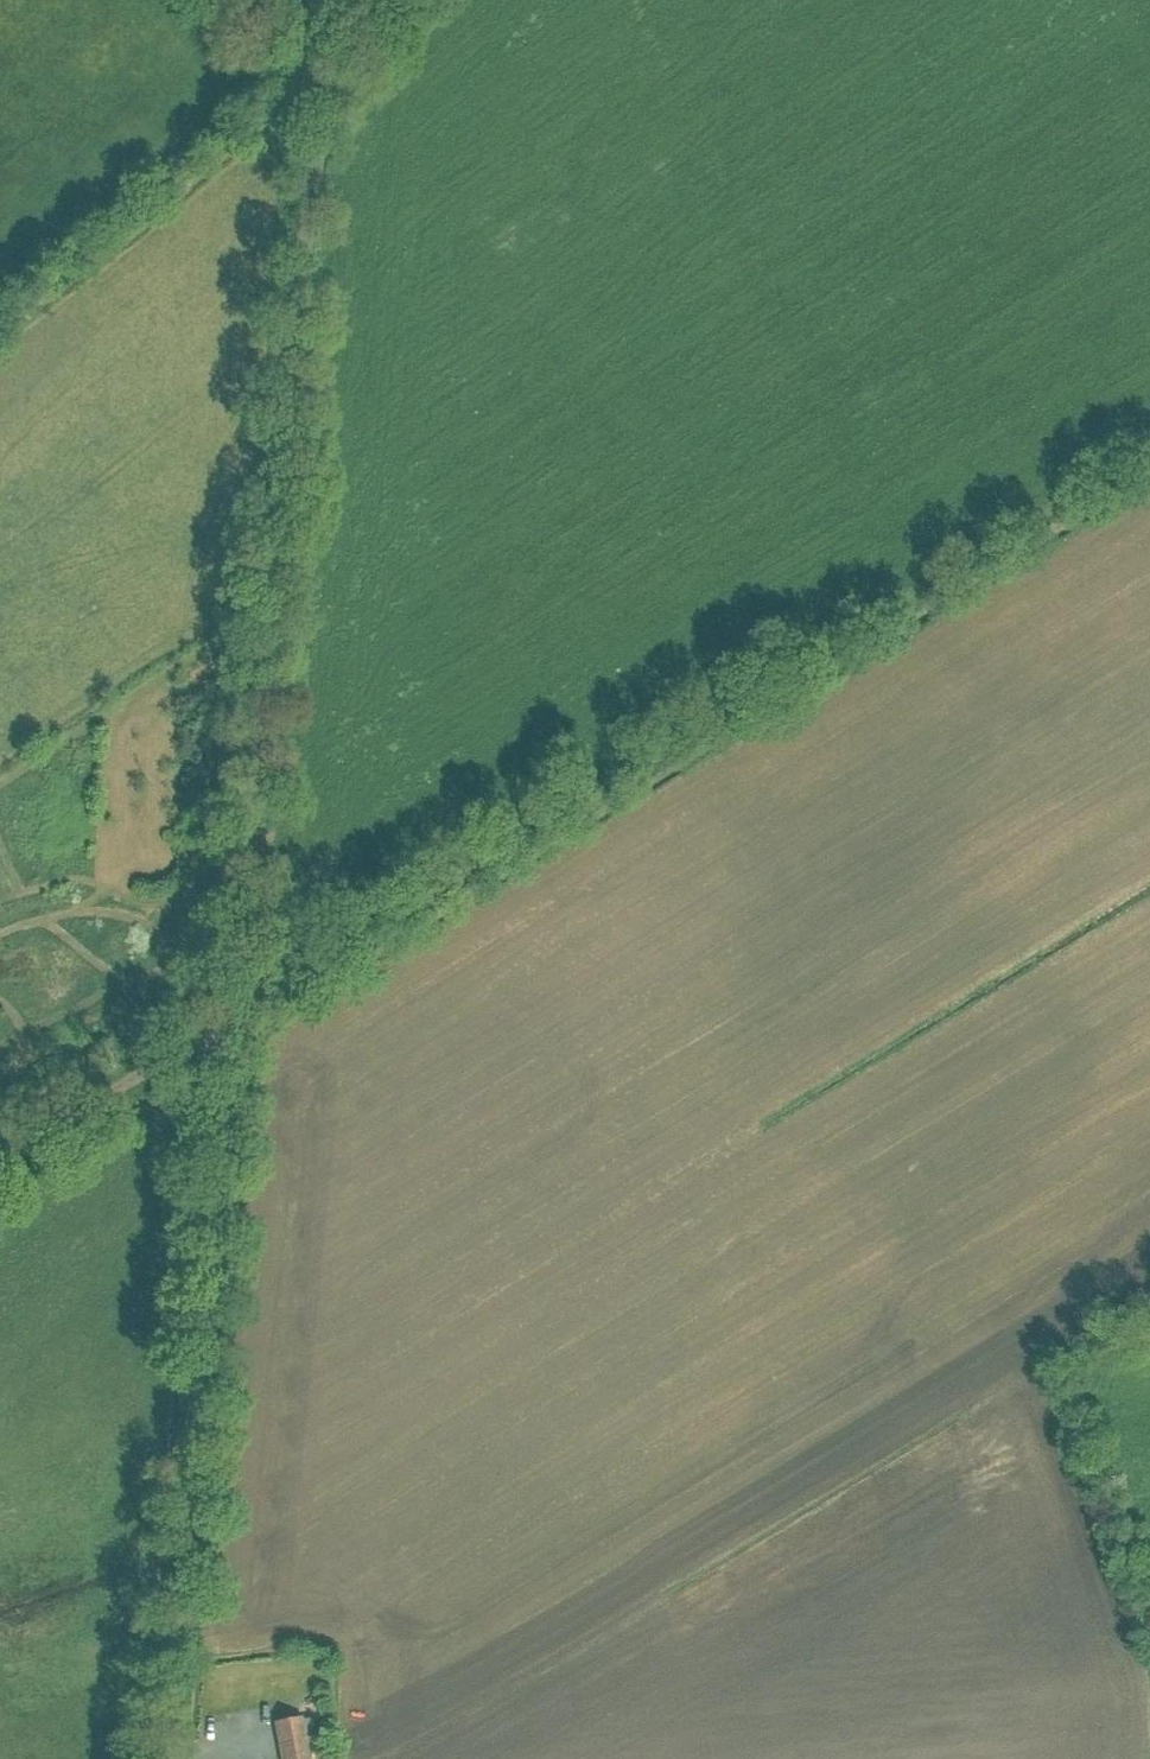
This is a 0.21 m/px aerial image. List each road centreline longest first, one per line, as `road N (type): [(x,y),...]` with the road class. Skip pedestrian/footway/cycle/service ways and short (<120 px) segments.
road 1 (track): [(1149,448),(235,1020)]
road 2 (unclassified): [(235,1020),(299,237),(303,84),(290,57),(228,0)]
road 3 (unclassified): [(166,1758),(235,1020)]
road 4 (unclassified): [(0,1165),(235,1020)]

